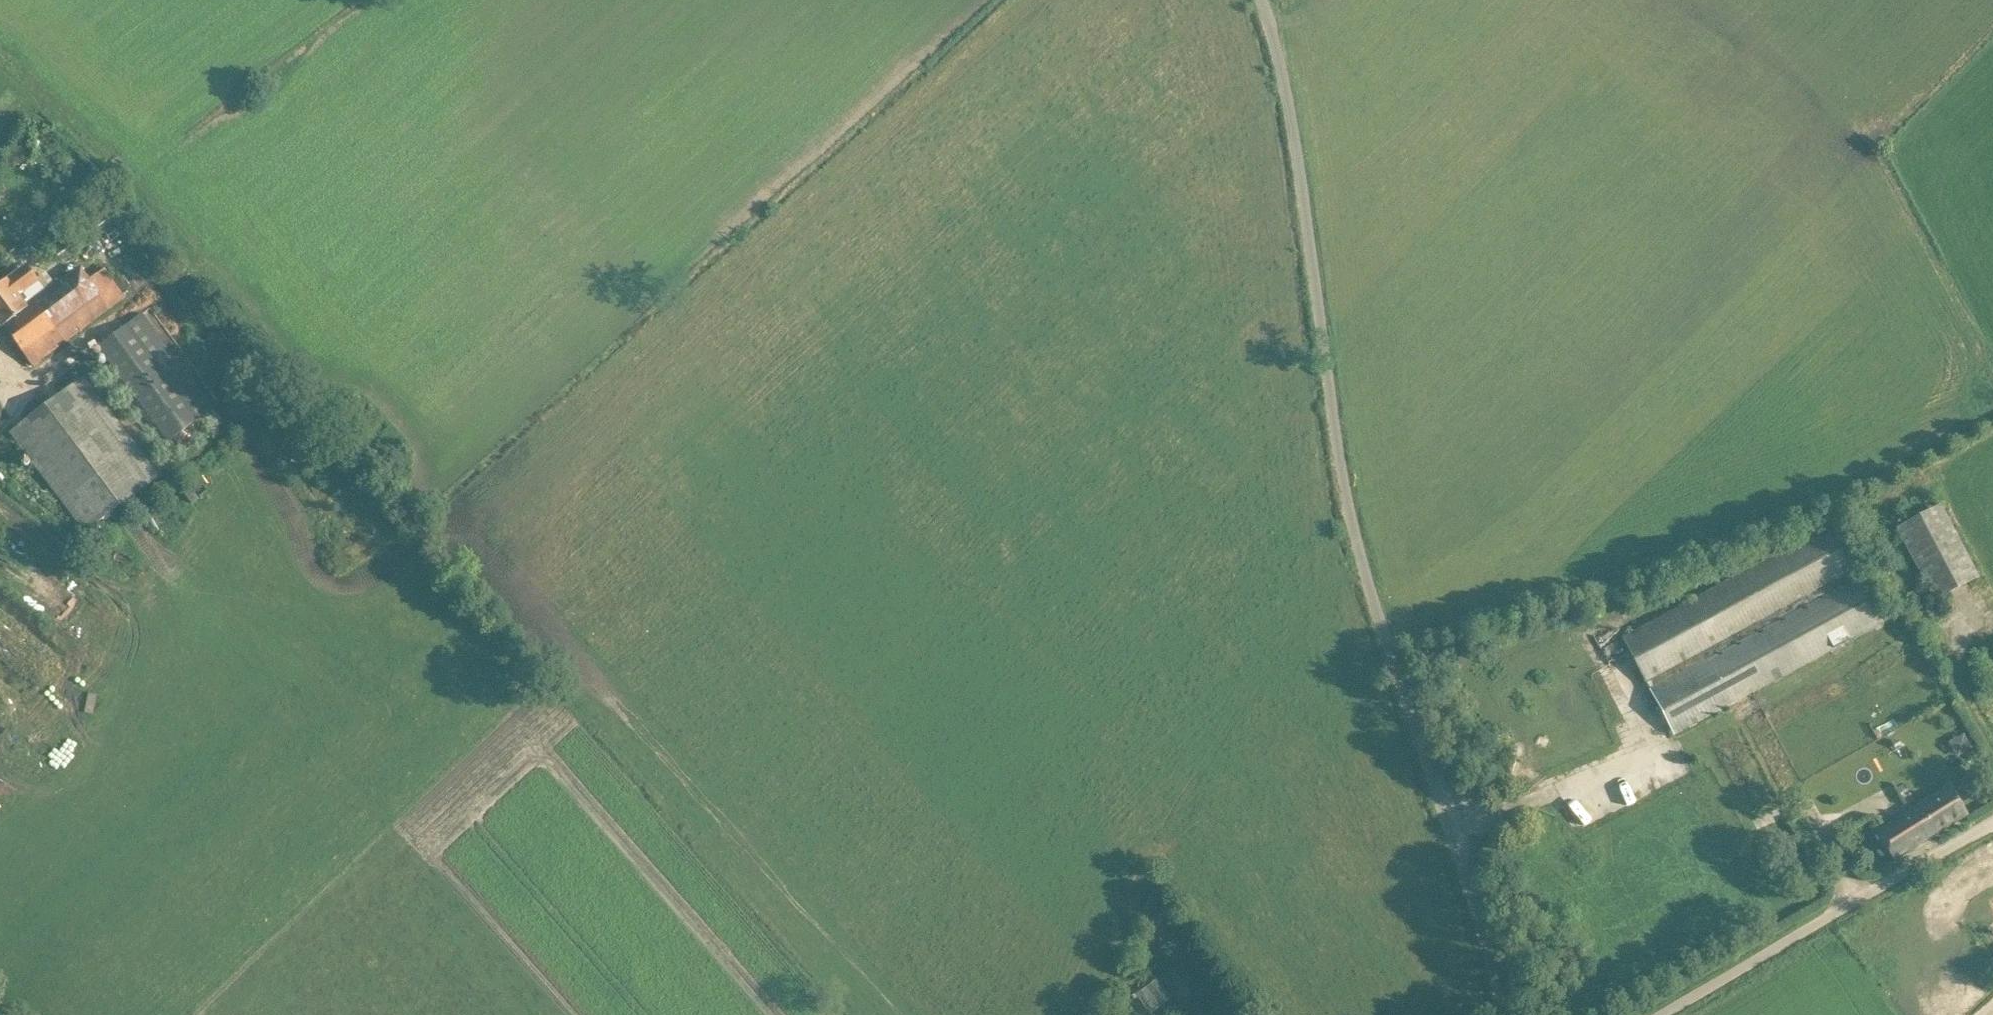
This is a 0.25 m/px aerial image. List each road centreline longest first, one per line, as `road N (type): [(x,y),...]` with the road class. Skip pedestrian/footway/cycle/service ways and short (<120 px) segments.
road 1 (unclassified): [(1500,1014),(1492,968),(1360,558),(1262,0)]
road 2 (unclassified): [(1656,1014),(1992,822)]

